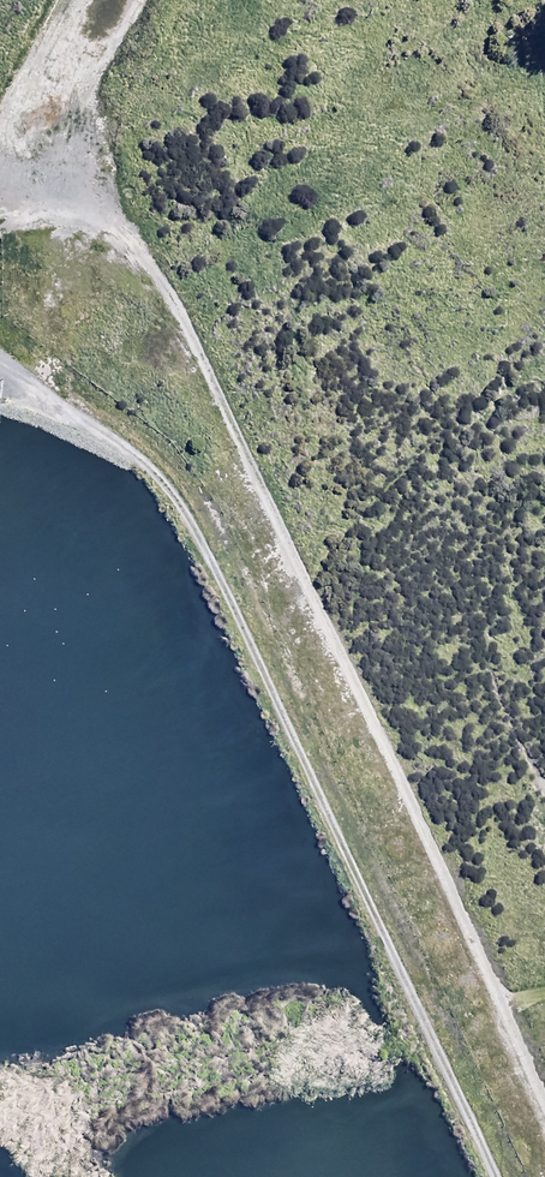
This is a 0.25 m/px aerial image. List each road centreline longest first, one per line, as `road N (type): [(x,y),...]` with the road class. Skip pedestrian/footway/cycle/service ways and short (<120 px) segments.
road 1 (track): [(0,367),(53,413),(104,437),(146,469),(180,509),(491,1176)]
road 2 (track): [(38,224),(88,227),(136,249),(171,295),(498,1000)]

